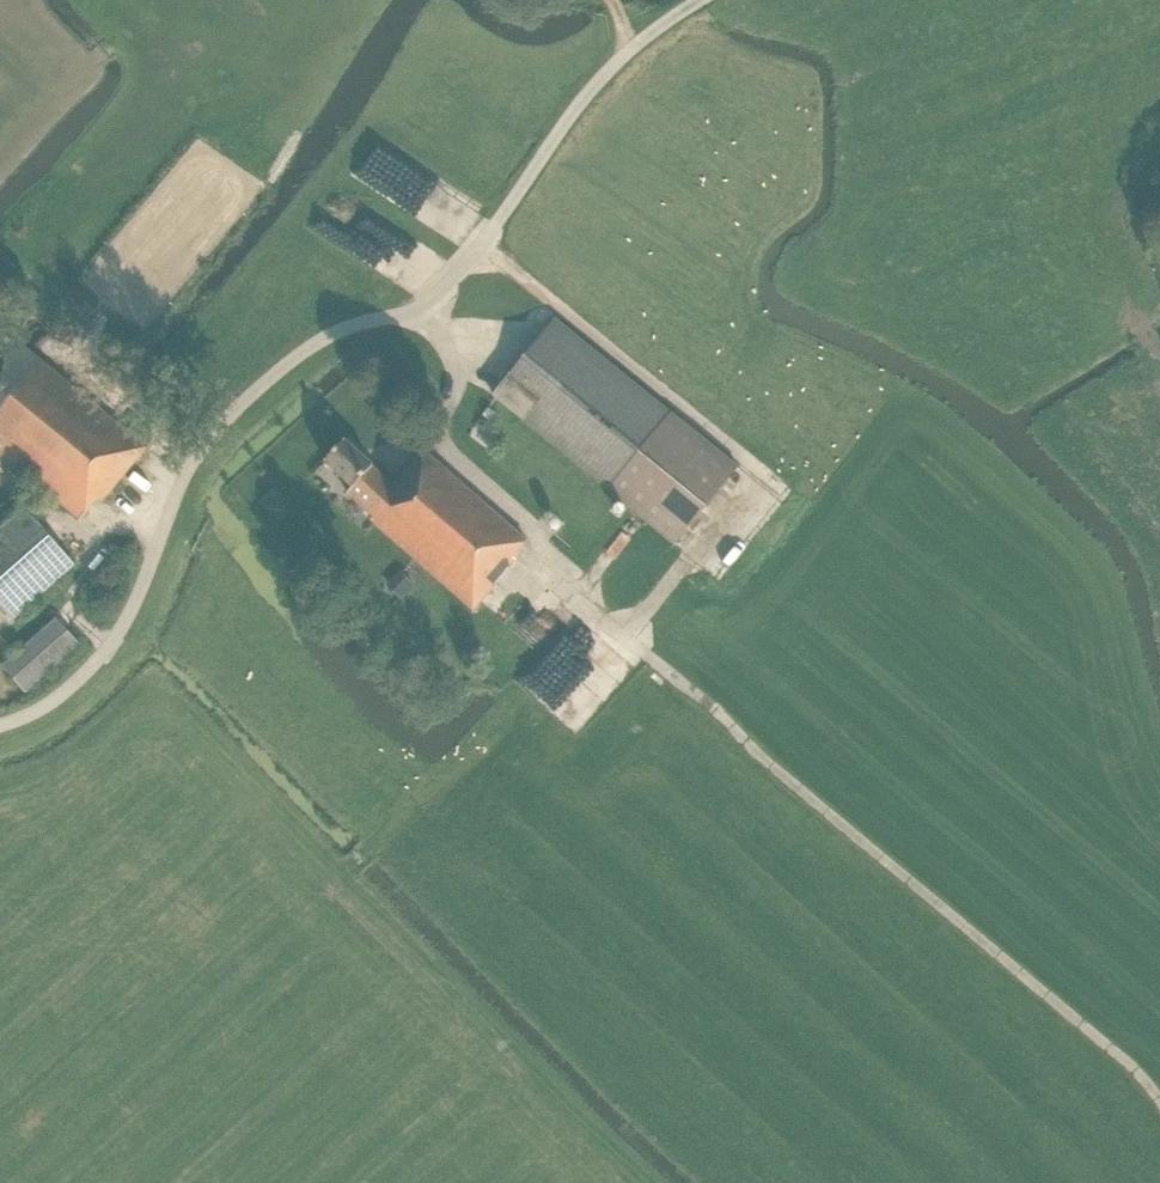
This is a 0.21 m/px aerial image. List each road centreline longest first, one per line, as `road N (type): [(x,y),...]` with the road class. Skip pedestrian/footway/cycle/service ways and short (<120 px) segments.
road 1 (unclassified): [(0,726),(58,697),(121,629),(188,466),(224,424),(324,336),(408,314),(436,296),(589,92),(647,36),(700,0)]
road 2 (track): [(546,539),(552,573),(1131,1066),(1159,1102)]

